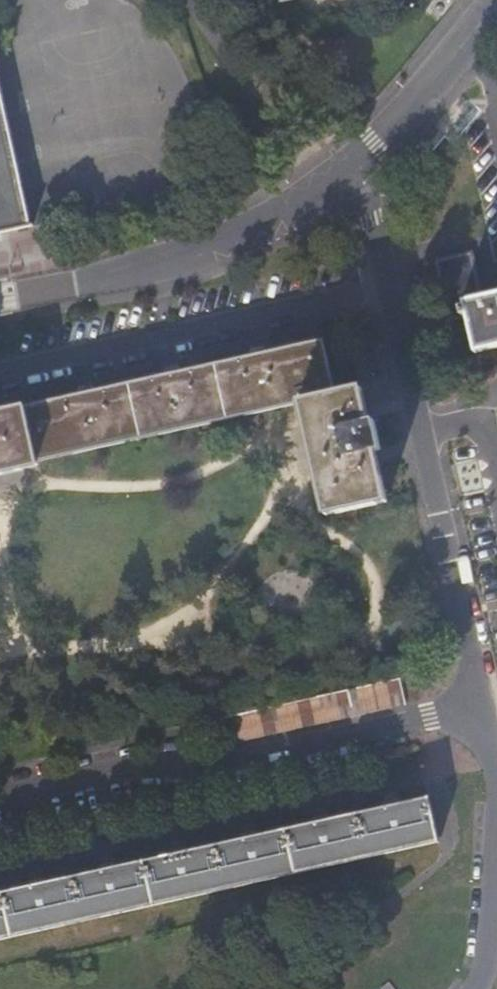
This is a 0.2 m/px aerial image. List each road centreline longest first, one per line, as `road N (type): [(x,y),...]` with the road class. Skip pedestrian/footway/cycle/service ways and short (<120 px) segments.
road 1 (residential): [(483,705),(364,155)]
road 2 (residential): [(0,814),(483,705)]
road 3 (residential): [(364,155),(290,208),(201,250),(0,295)]
road 4 (residential): [(490,0),(364,155)]

